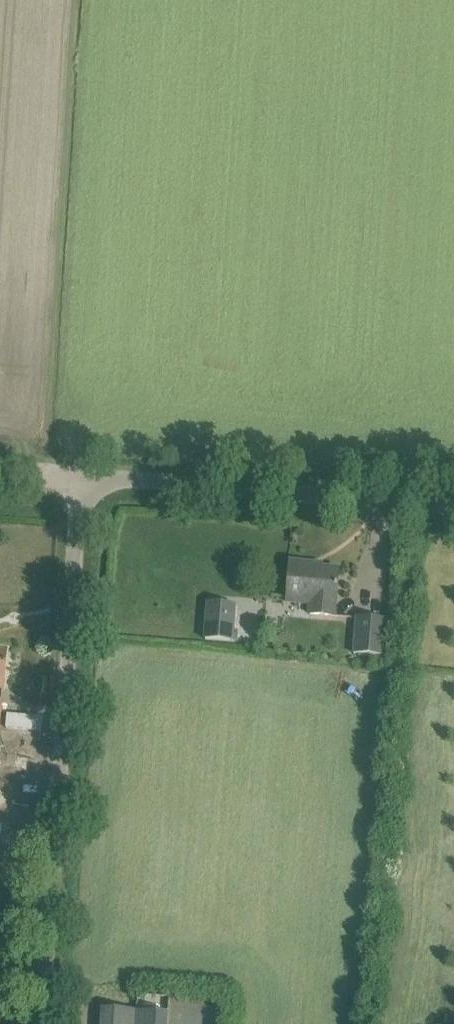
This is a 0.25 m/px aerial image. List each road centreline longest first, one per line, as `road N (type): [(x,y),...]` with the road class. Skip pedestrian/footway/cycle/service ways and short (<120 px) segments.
road 1 (unclassified): [(41,1023),(81,474)]
road 2 (unclassified): [(453,506),(81,474)]

